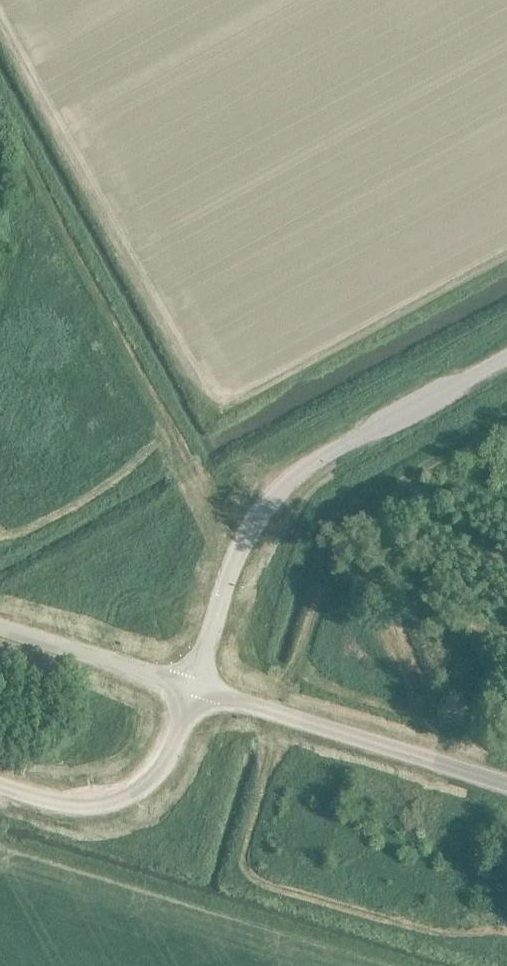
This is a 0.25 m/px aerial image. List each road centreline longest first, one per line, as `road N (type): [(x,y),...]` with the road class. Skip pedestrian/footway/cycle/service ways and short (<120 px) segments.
road 1 (track): [(0,543),(180,446),(0,114)]
road 2 (unclassified): [(188,685),(255,513),(277,484),(506,358)]
road 3 (unclassified): [(506,782),(188,685)]
road 4 (unclassified): [(0,785),(68,805),(122,795),(163,757),(188,685)]
road 5 (unclassified): [(188,685),(0,626)]

